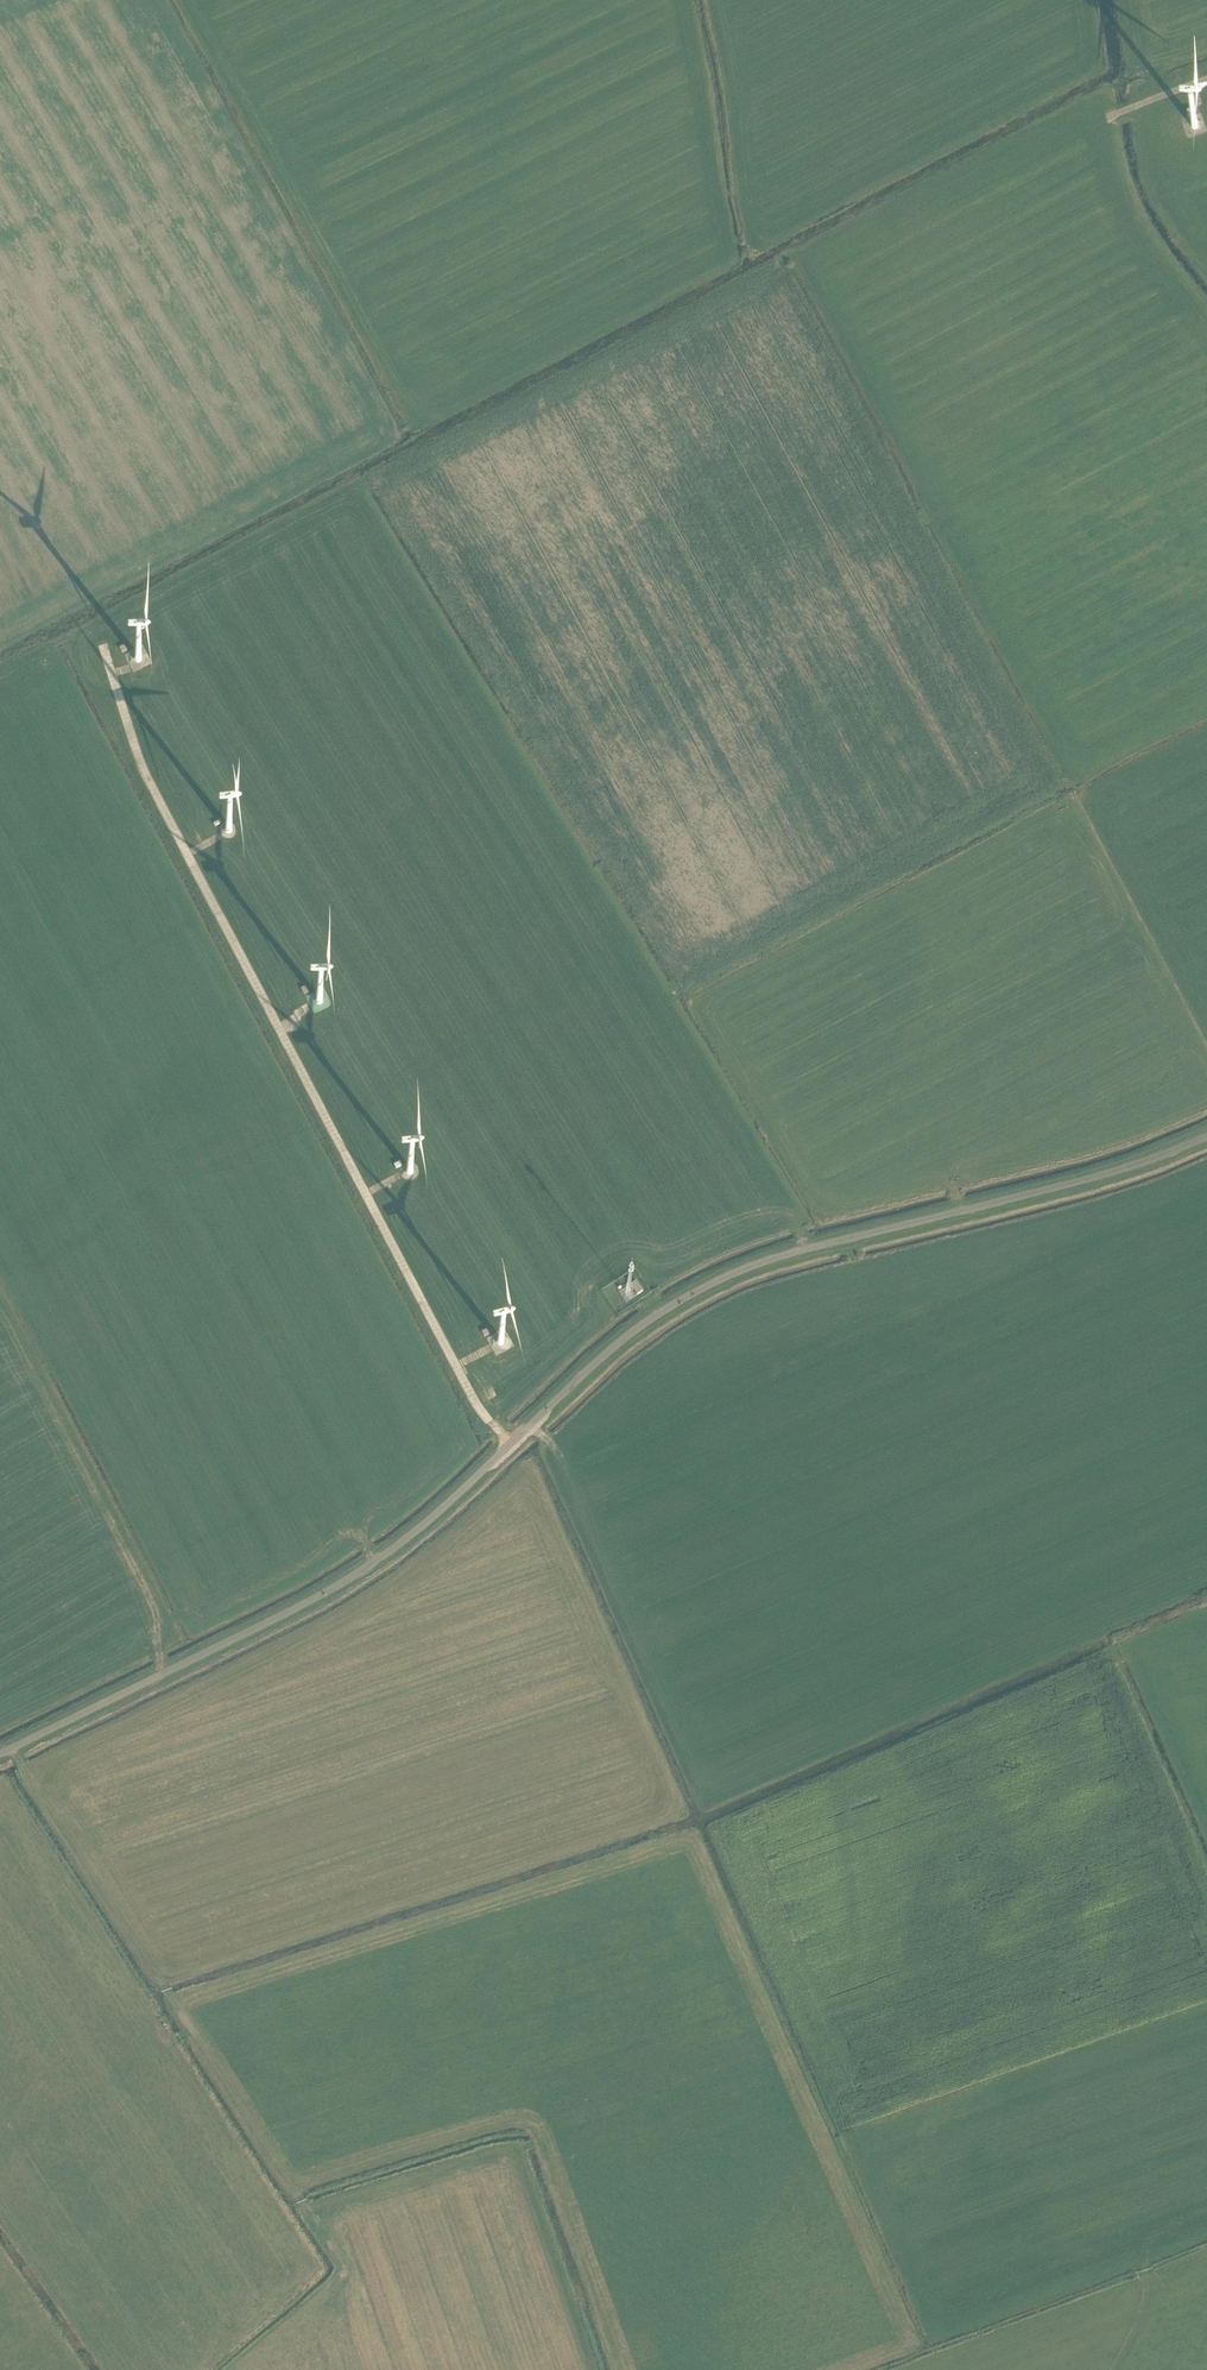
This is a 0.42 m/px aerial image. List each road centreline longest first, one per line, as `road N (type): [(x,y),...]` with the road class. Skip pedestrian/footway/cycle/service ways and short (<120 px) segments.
road 1 (unclassified): [(0,1754),(280,1617),(379,1558),(622,1340),(715,1282),(796,1252),(1111,1172),(1206,1136)]

